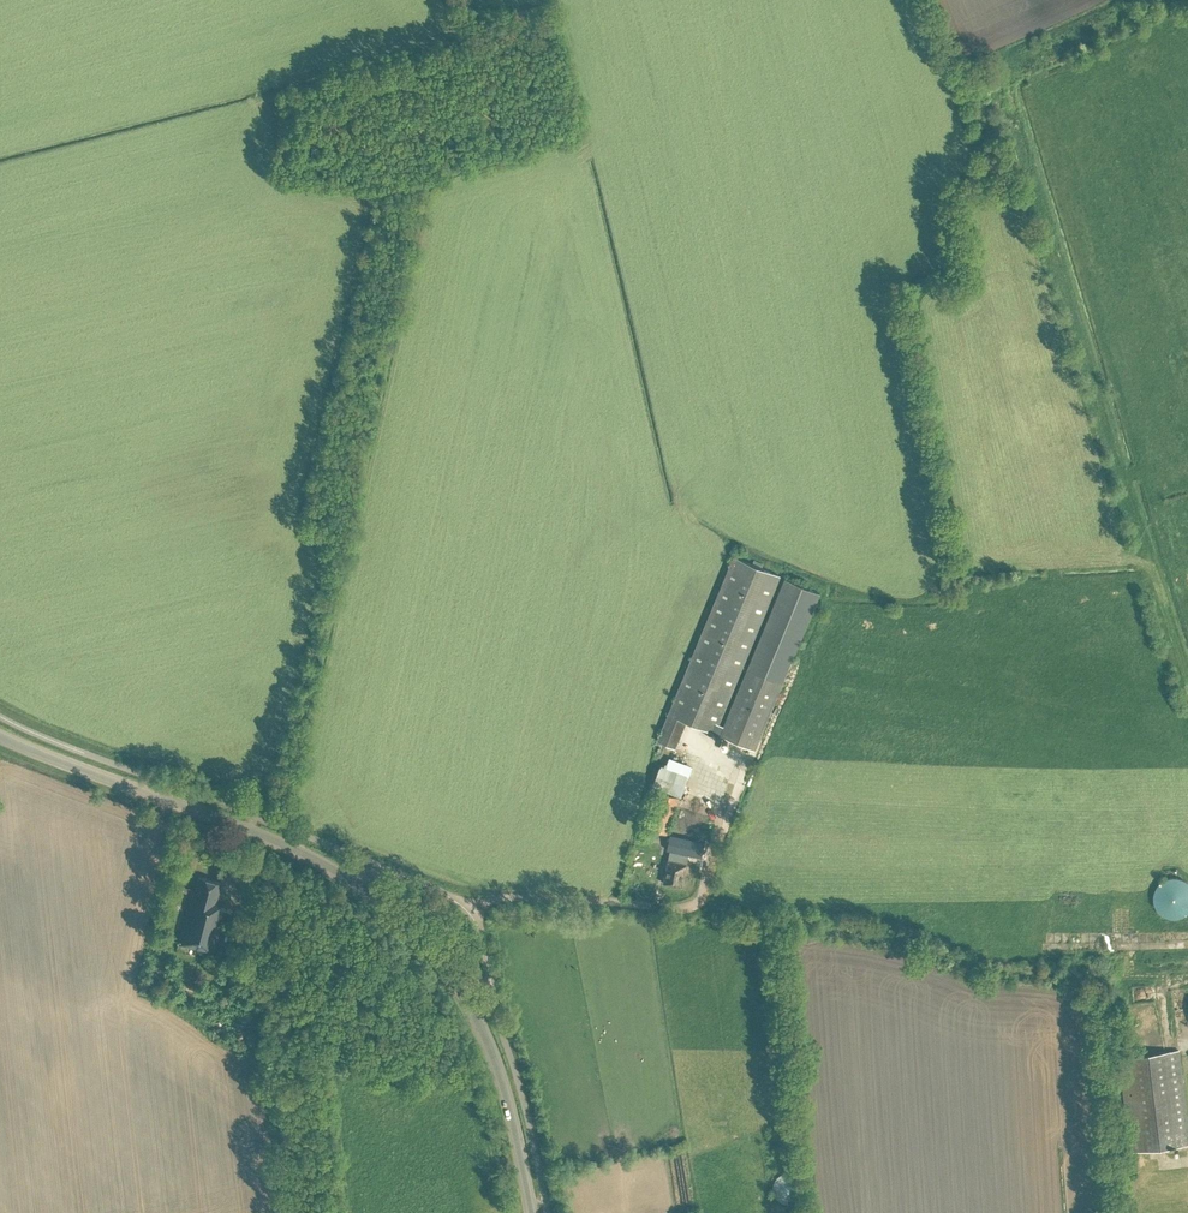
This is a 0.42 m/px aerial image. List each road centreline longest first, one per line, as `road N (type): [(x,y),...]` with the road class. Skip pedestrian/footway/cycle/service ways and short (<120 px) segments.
road 1 (tertiary): [(357,883),(285,843),(0,734)]
road 2 (track): [(470,909),(533,898),(695,904),(751,754)]
road 3 (unclassified): [(472,1009),(490,980),(470,909),(380,866),(357,883)]
road 4 (tertiary): [(531,1212),(505,1090),(472,1009)]
road 5 (tertiary): [(472,1009),(437,956),(357,883)]

